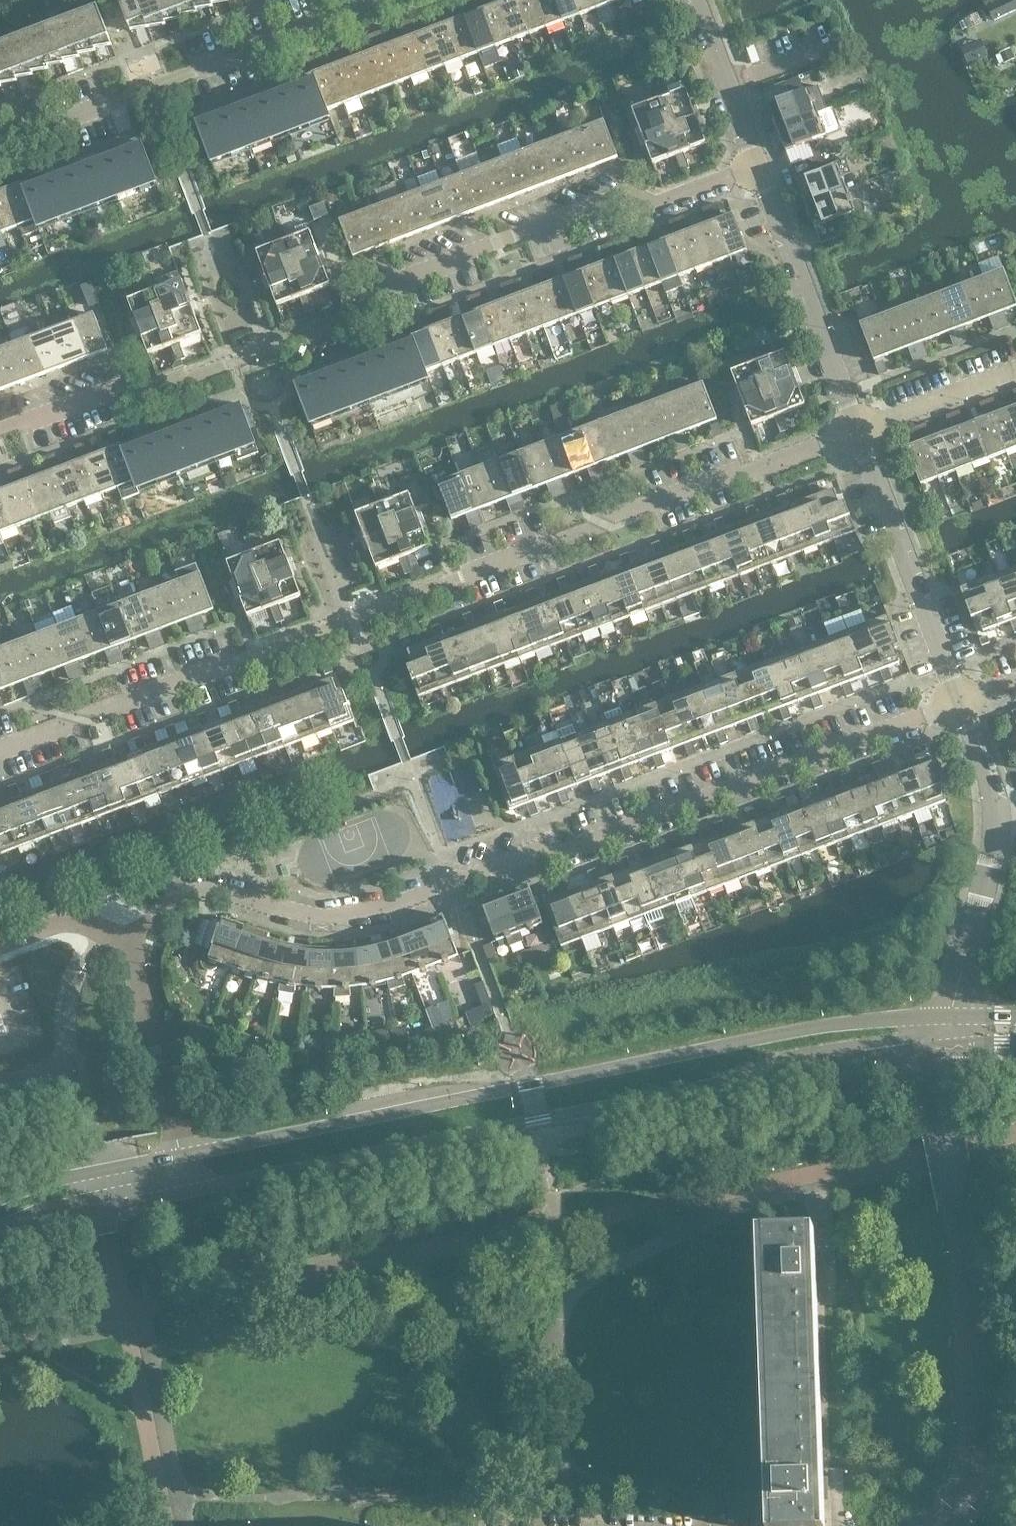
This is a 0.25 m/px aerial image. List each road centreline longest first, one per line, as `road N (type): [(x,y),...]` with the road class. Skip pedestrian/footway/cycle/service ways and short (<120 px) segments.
road 1 (residential): [(0,742),(858,426)]
road 2 (residential): [(130,949),(154,906),(186,886),(235,887),(320,915),(377,907),(527,855),(592,846),(962,707)]
road 3 (residential): [(0,433),(111,391),(136,397),(277,347),(364,312),(377,288),(627,194),(656,205),(760,166)]
road 4 (tertiary): [(949,1015),(813,1026),(182,1154)]
road 5 (tertiary): [(189,1188),(940,1047)]
road 6 (residential): [(0,145),(386,0)]
road 7 (residential): [(962,707),(858,426)]
road 8 (residential): [(858,426),(760,166)]
road 9 (unclassified): [(182,1154),(130,949)]
road 10 (tertiary): [(0,1230),(189,1188)]
road 11 (unclassified): [(949,1015),(994,829)]
road 12 (tertiary): [(182,1154),(0,1193)]
road 13 (residential): [(760,166),(694,0)]
road 14 (unclassified): [(858,426),(1015,368)]
road 15 (residential): [(130,949),(83,922),(0,941)]
road 16 (residential): [(994,829),(962,707)]

